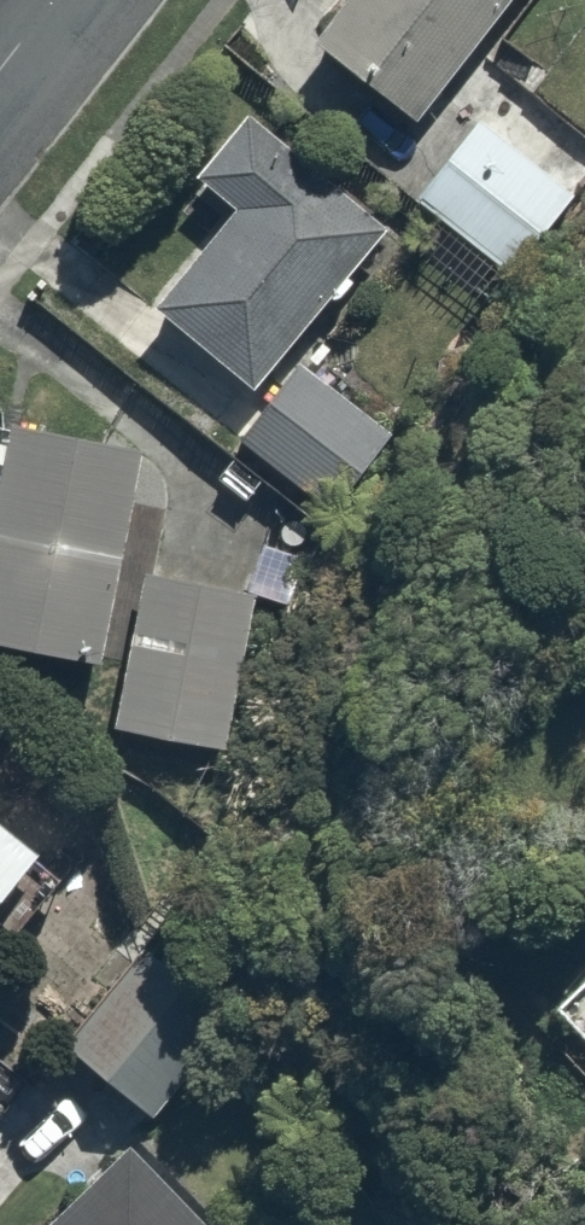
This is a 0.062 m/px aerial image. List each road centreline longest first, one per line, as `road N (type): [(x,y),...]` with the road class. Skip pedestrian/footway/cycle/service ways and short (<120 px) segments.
road 1 (tertiary): [(0,95),(75,0)]

